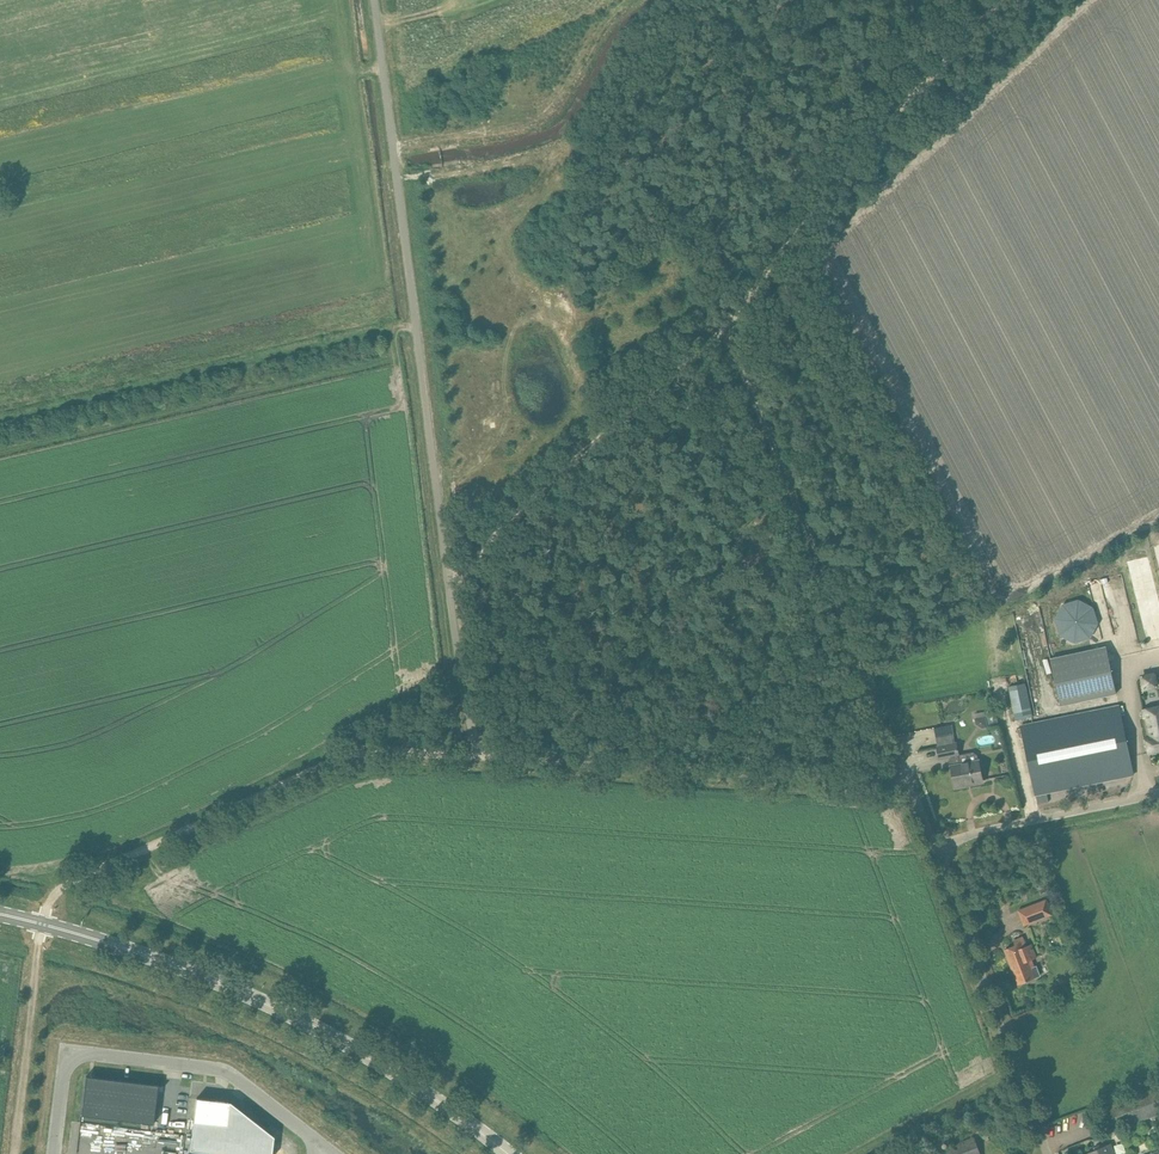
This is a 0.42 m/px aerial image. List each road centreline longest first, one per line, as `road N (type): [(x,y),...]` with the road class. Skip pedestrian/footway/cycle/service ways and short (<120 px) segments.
road 1 (unclassified): [(934,848),(915,798),(900,785),(524,759),(489,754),(477,740),(448,575),(374,0)]
road 2 (track): [(489,754),(389,752),(329,764),(62,888),(42,924),(13,1153)]
road 3 (primary): [(511,1153),(363,1053),(256,999),(107,943),(0,914)]
road 4 (track): [(900,785),(902,763),(727,326)]
road 5 (track): [(1003,0),(888,124),(727,326)]
road 6 (unclassified): [(53,1153),(64,1063),(79,1053),(226,1071),(326,1149)]
road 7 (track): [(727,326),(531,499),(473,562),(448,575)]
road 8 (unclassified): [(1049,1153),(934,848)]
road 9 (unclassified): [(934,848),(1158,794)]

